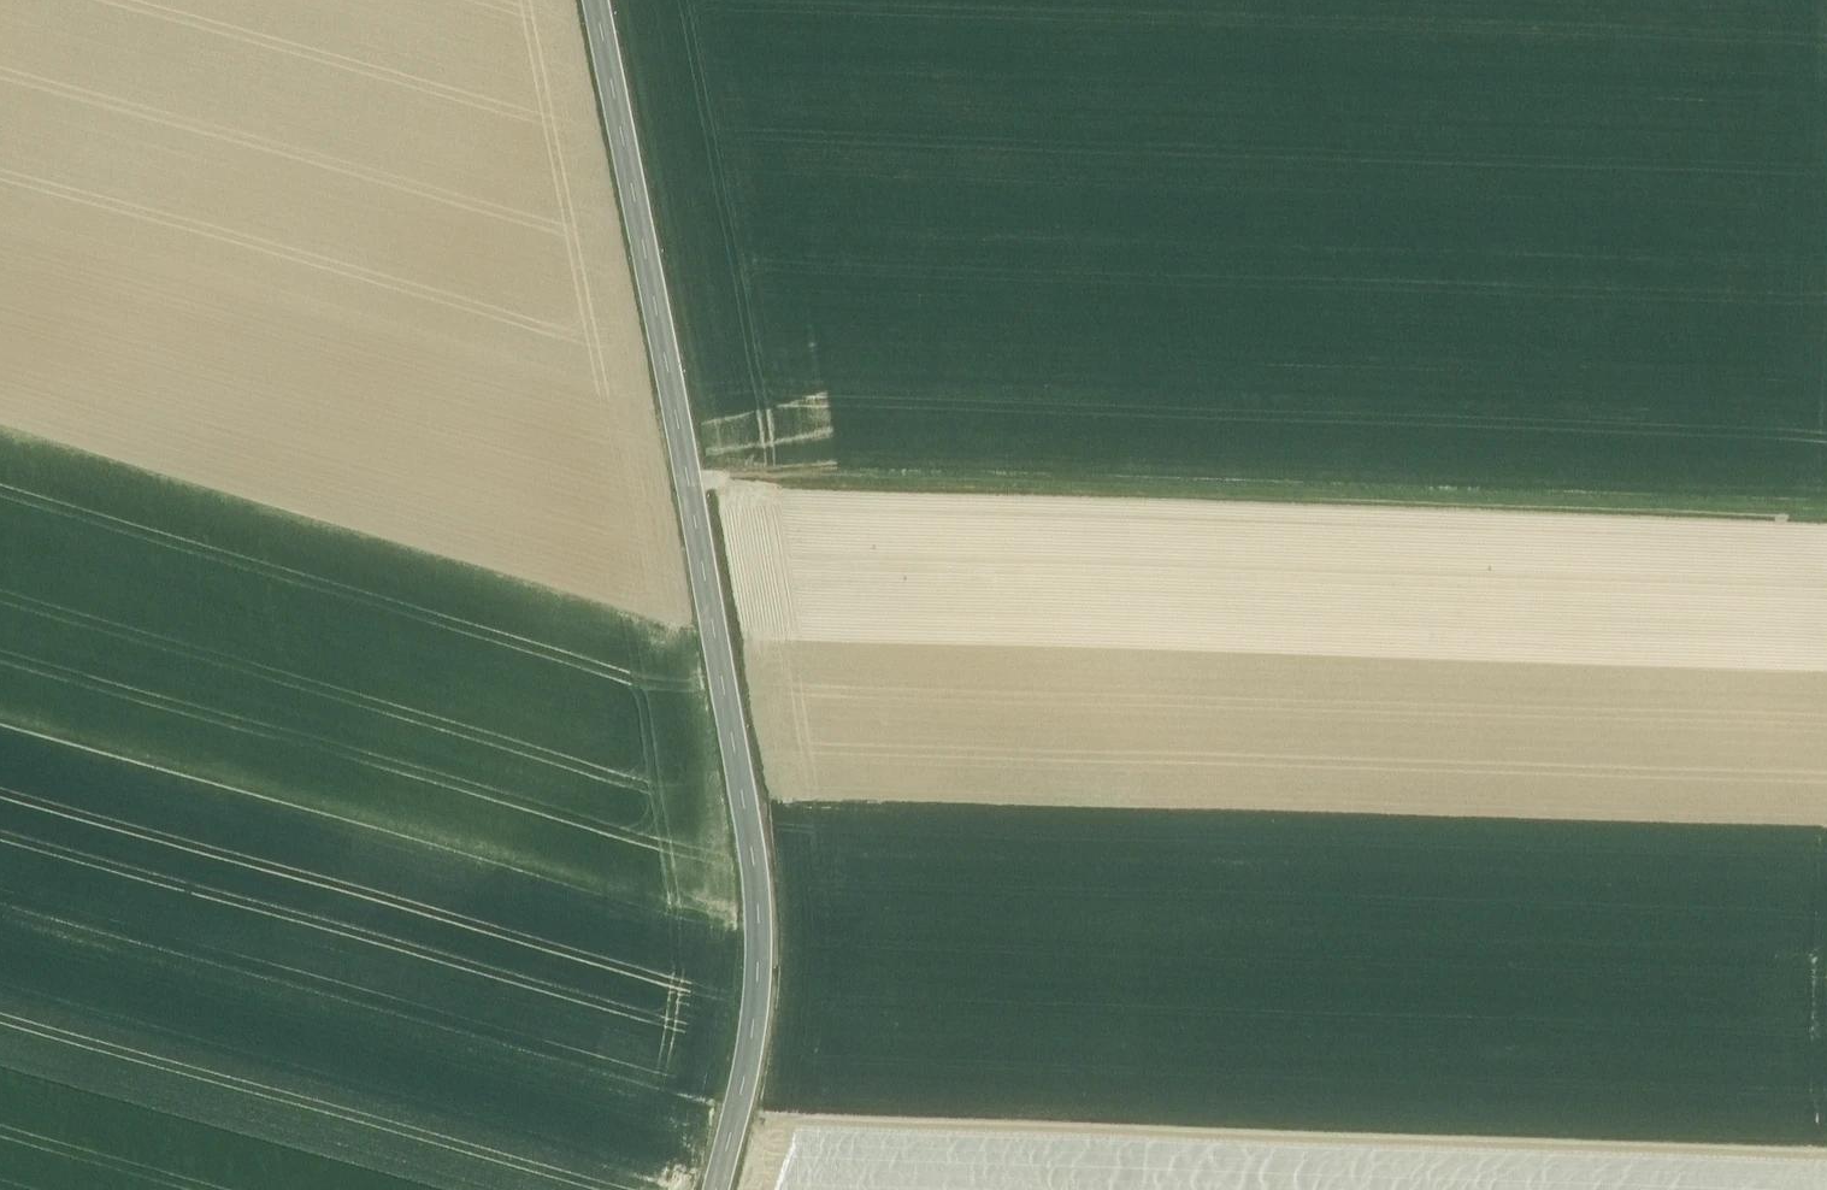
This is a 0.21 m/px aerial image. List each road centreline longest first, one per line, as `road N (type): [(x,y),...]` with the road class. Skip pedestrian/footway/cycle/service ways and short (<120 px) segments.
road 1 (tertiary): [(604,0),(758,892),(756,1041),(720,1189)]
road 2 (track): [(694,491),(743,484),(1826,516)]

